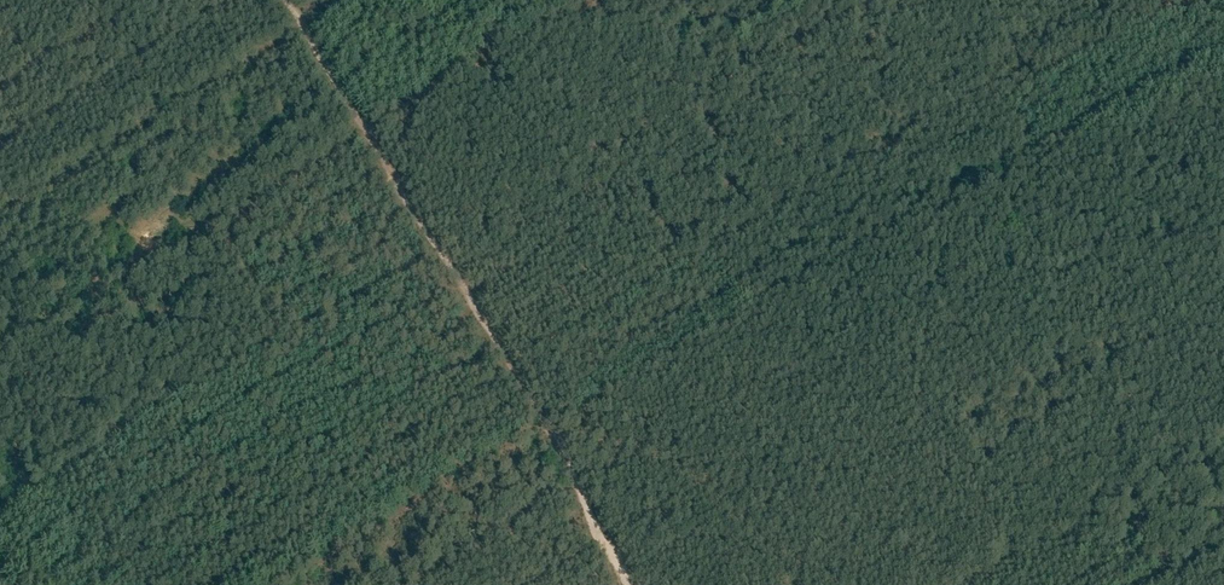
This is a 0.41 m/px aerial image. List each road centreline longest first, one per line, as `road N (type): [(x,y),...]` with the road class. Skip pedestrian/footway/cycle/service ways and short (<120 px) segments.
road 1 (track): [(632,584),(469,294),(289,0)]

